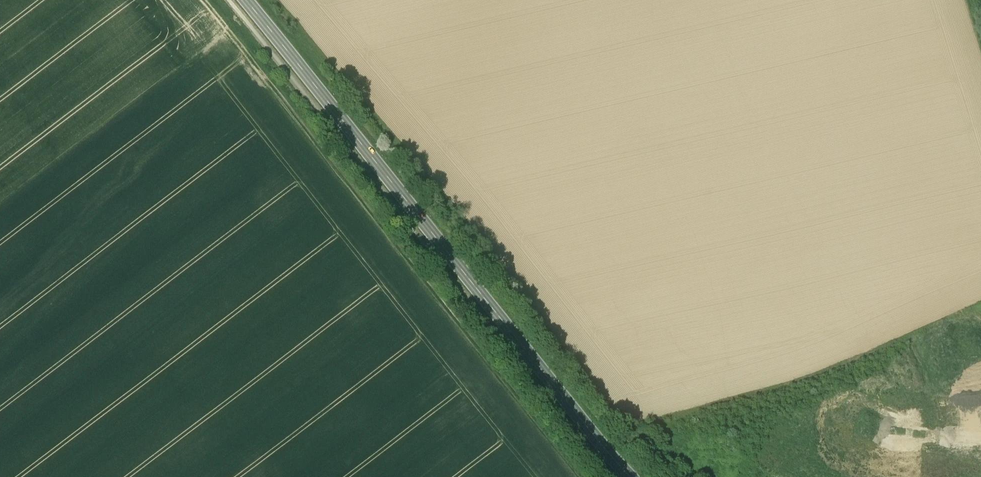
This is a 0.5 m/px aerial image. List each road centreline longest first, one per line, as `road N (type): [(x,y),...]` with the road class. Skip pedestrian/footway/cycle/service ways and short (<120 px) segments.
road 1 (tertiary): [(634,476),(246,0)]

